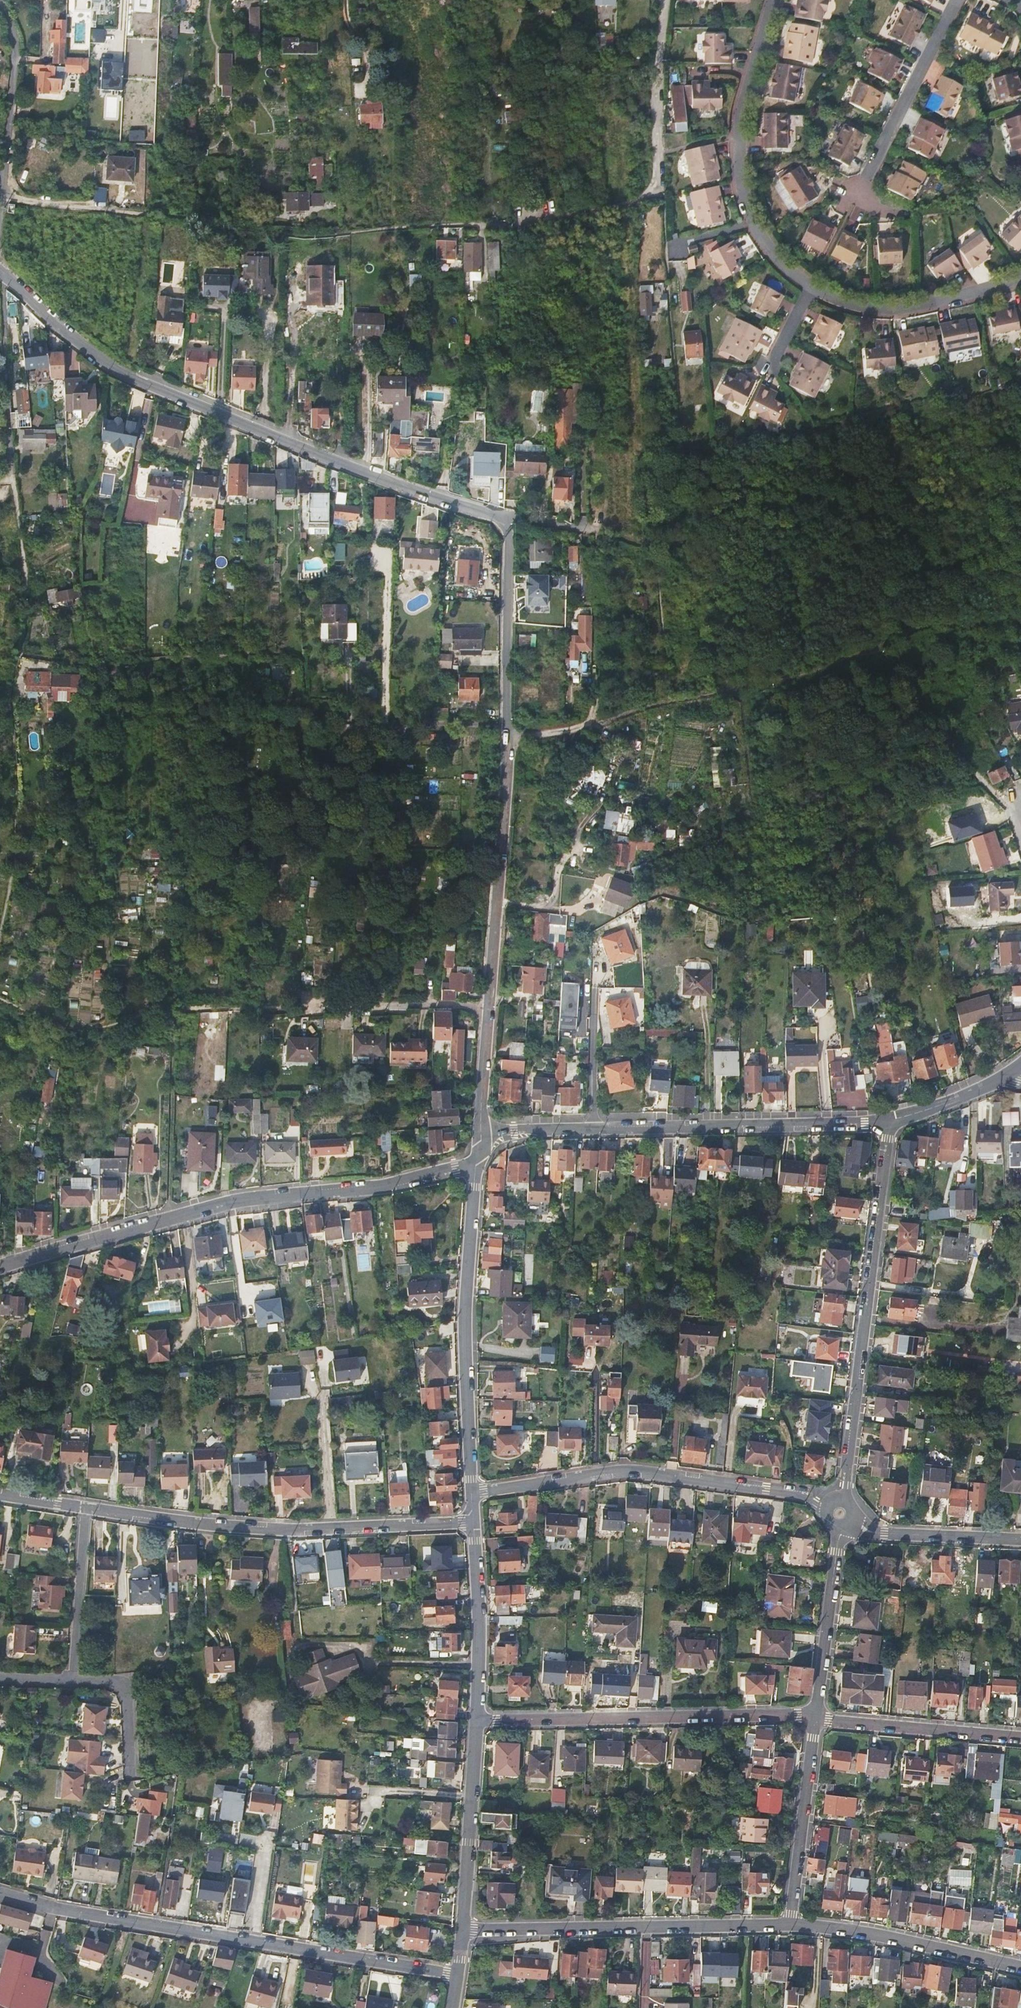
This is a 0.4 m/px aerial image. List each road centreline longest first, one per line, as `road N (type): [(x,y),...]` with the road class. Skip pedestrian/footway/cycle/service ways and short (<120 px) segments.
road 1 (track): [(0,201),(182,218),(275,239),(524,225),(606,214),(658,188)]
road 2 (residential): [(501,518),(509,533),(503,851),(477,1159)]
road 3 (residential): [(0,272),(54,324),(128,376),(367,474),(501,518)]
road 4 (residential): [(477,1159),(419,1179),(215,1206),(0,1268)]
road 5 (residential): [(457,1974),(0,1895)]
road 6 (track): [(669,698),(793,677),(878,648),(987,787),(1015,804)]
road 7 (residential): [(889,1124),(496,1134),(477,1159)]
road 8 (residential): [(840,1512),(889,1124)]
road 9 (residential): [(84,1508),(279,1529),(473,1524)]
road 10 (track): [(0,1001),(81,1032),(172,1010),(169,1219)]
road 11 (residential): [(471,1490),(624,1471),(804,1497),(840,1512)]
road 12 (residential): [(477,1722),(815,1720)]
road 13 (residential): [(477,1159),(465,1363),(471,1490)]
road 14 (residential): [(793,1924),(463,1932)]
road 15 (track): [(172,1010),(489,1007)]
road 16 (residential): [(811,286),(764,240),(742,181),(742,115),(772,0)]
road 17 (track): [(379,1003),(407,878),(397,810),(407,726)]
road 18 (residential): [(1020,1969),(793,1924)]
road 19 (residential): [(853,204),(958,0)]
road 20 (residential): [(1020,276),(884,307),(811,286)]
road 21 (residential): [(477,1722),(463,1932)]
road 22 (residential): [(840,1512),(815,1720)]
road 23 (residential): [(815,1720),(1020,1740)]
road 24 (residential): [(815,1720),(793,1924)]
road 25 (residential): [(473,1524),(477,1722)]
road 26 (track): [(658,188),(653,84),(661,0)]
road 27 (residential): [(840,1512),(884,1533),(1020,1538)]
road 28 (residential): [(69,1680),(84,1508)]
road 29 (track): [(507,737),(587,727),(669,698)]
road 30 (track): [(503,851),(346,843)]
road 31 (residential): [(69,1680),(124,1685),(130,1777)]
road 32 (track): [(878,648),(928,626),(1020,624)]
road 33 (residential): [(889,1124),(1017,1075)]

